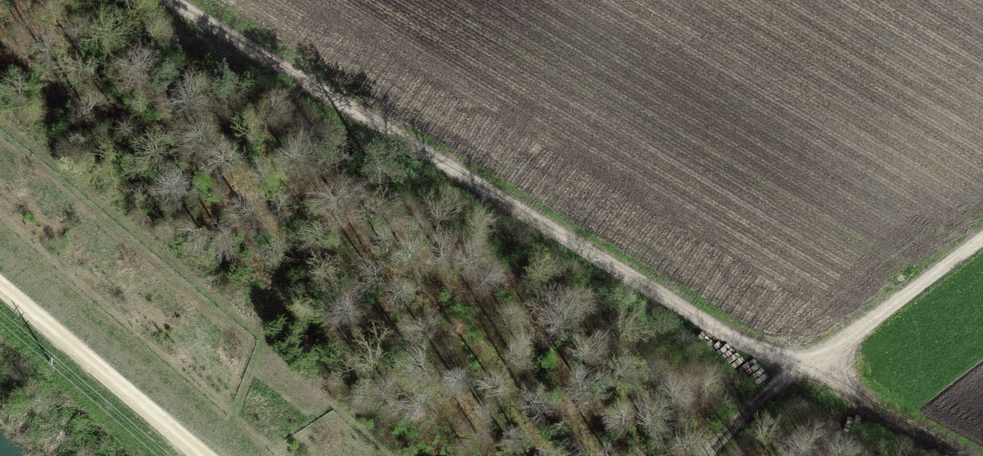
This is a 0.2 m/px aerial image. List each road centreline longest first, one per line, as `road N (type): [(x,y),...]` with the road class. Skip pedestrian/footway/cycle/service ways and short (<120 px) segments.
road 1 (track): [(167,0),(948,455)]
road 2 (track): [(707,455),(804,366),(982,237)]
road 3 (track): [(0,278),(207,455)]

